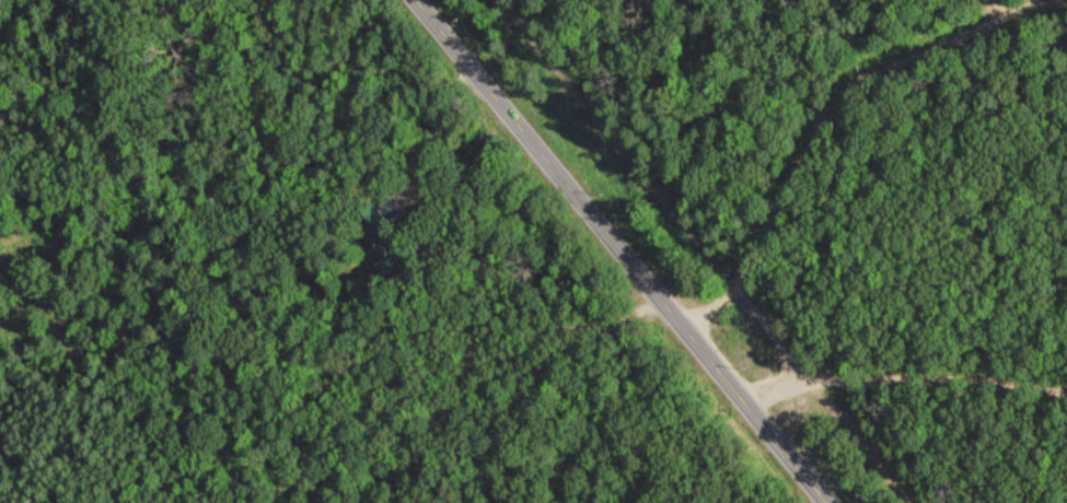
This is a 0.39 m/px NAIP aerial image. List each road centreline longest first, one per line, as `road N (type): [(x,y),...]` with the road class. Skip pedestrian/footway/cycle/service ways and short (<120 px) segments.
road 1 (tertiary): [(416,0),(827,502)]

